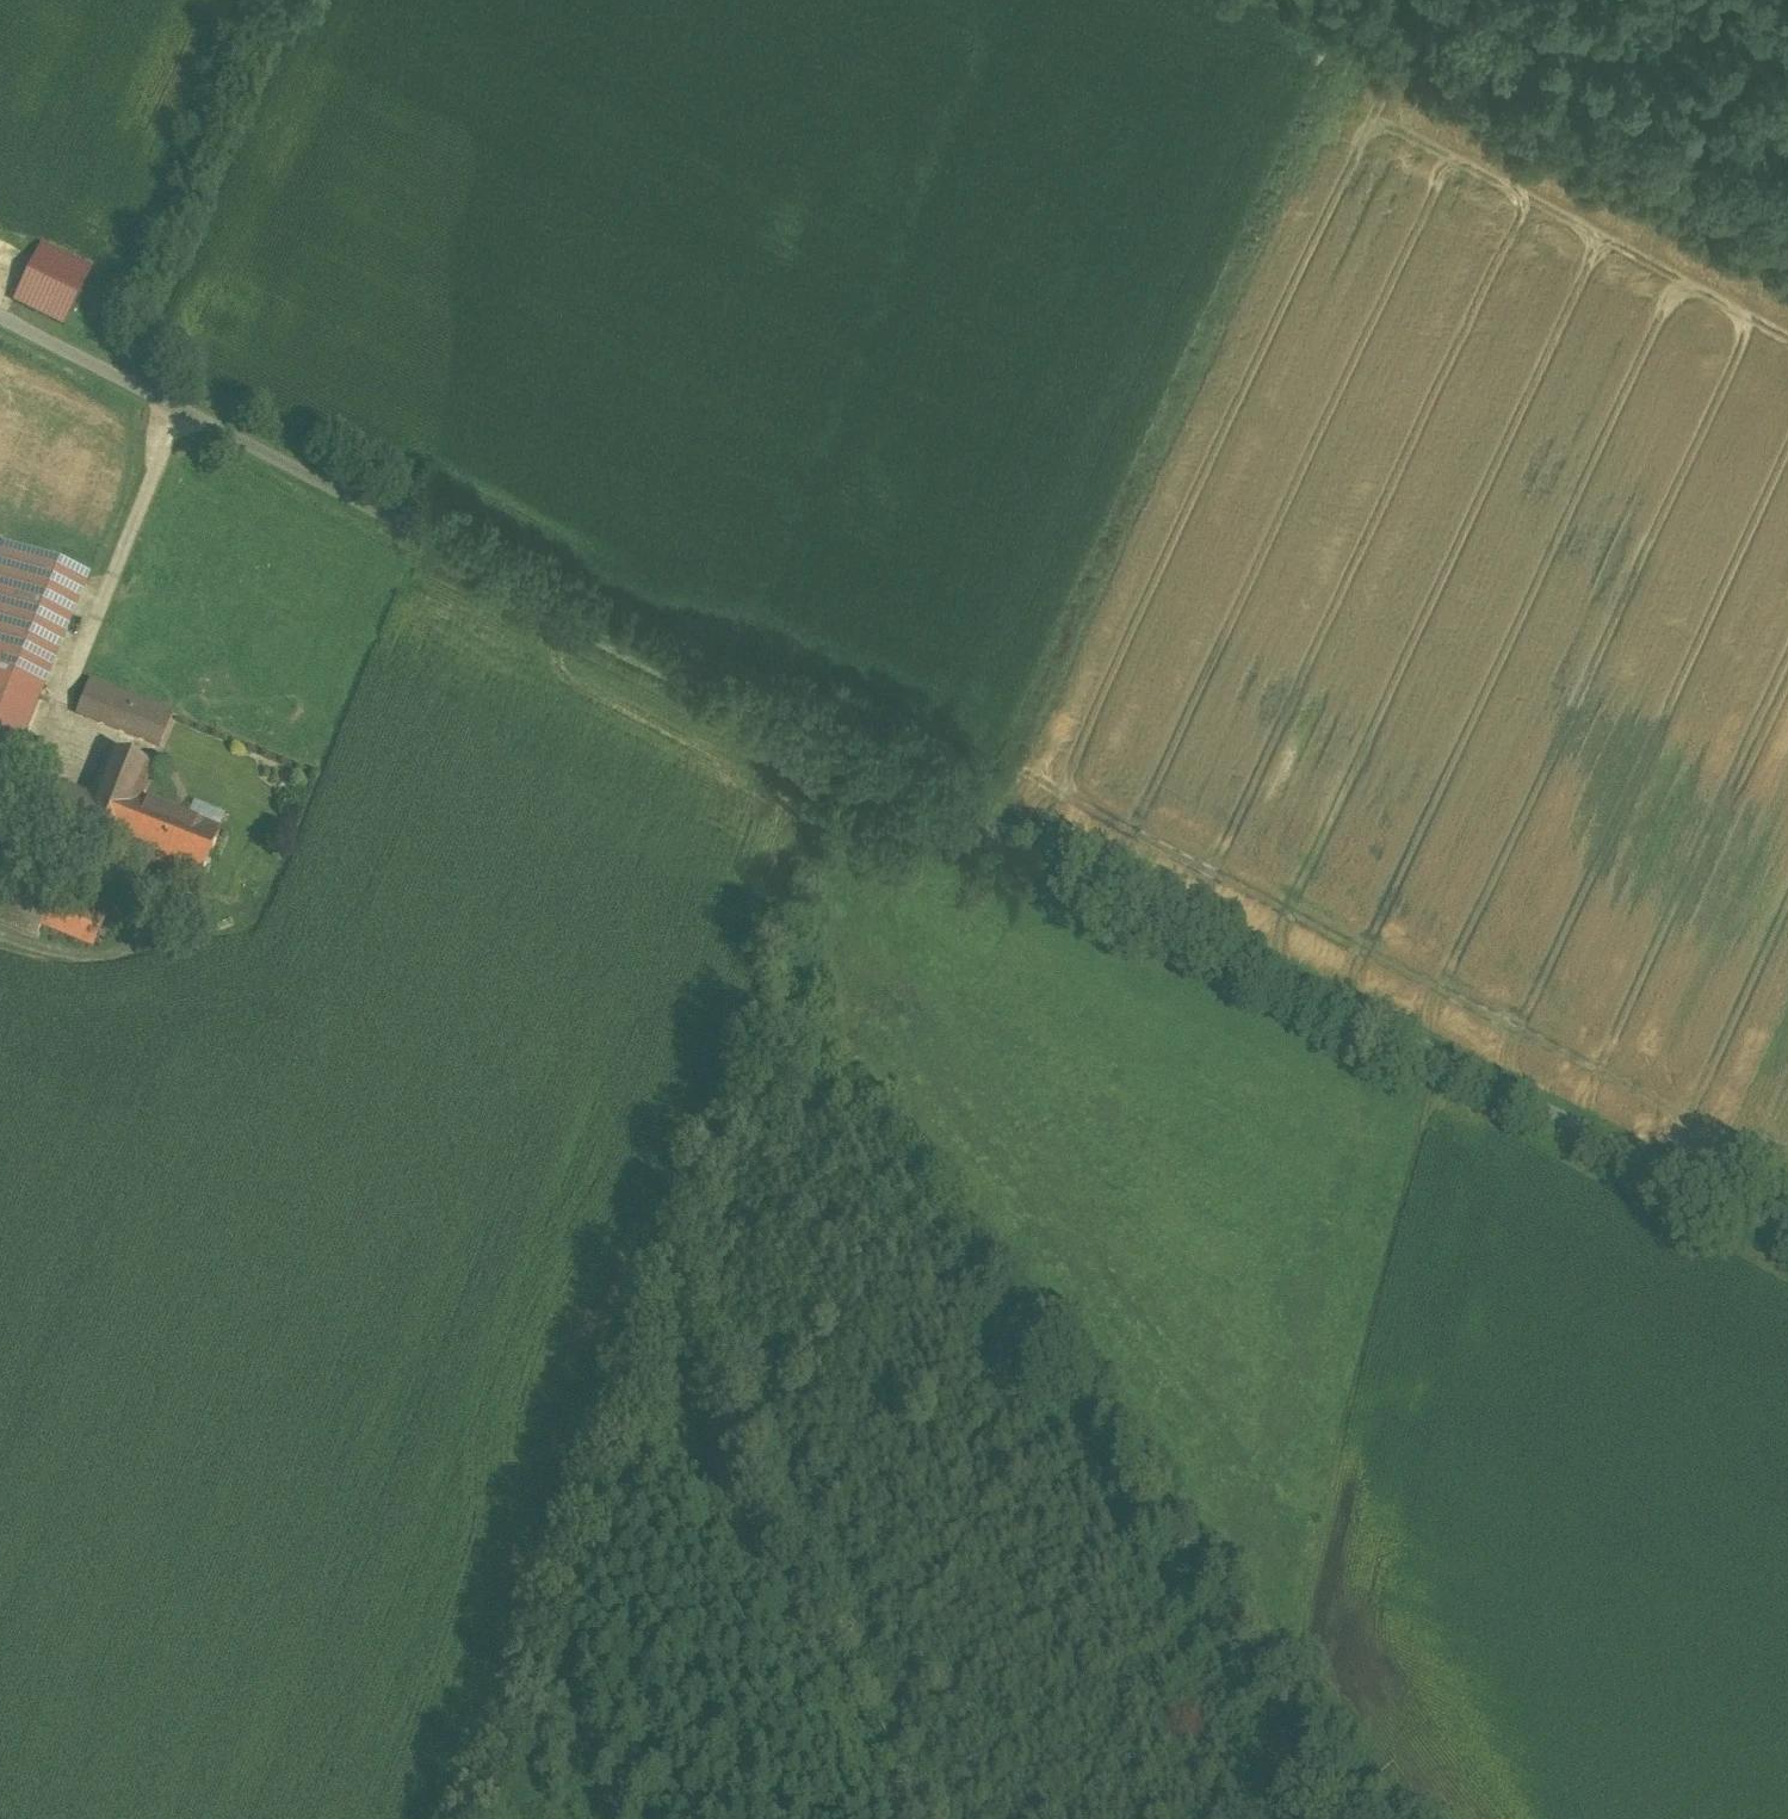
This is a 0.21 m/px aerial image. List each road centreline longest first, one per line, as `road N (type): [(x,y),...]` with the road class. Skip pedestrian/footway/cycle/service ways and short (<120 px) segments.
road 1 (unclassified): [(0,318),(1787,1232)]

